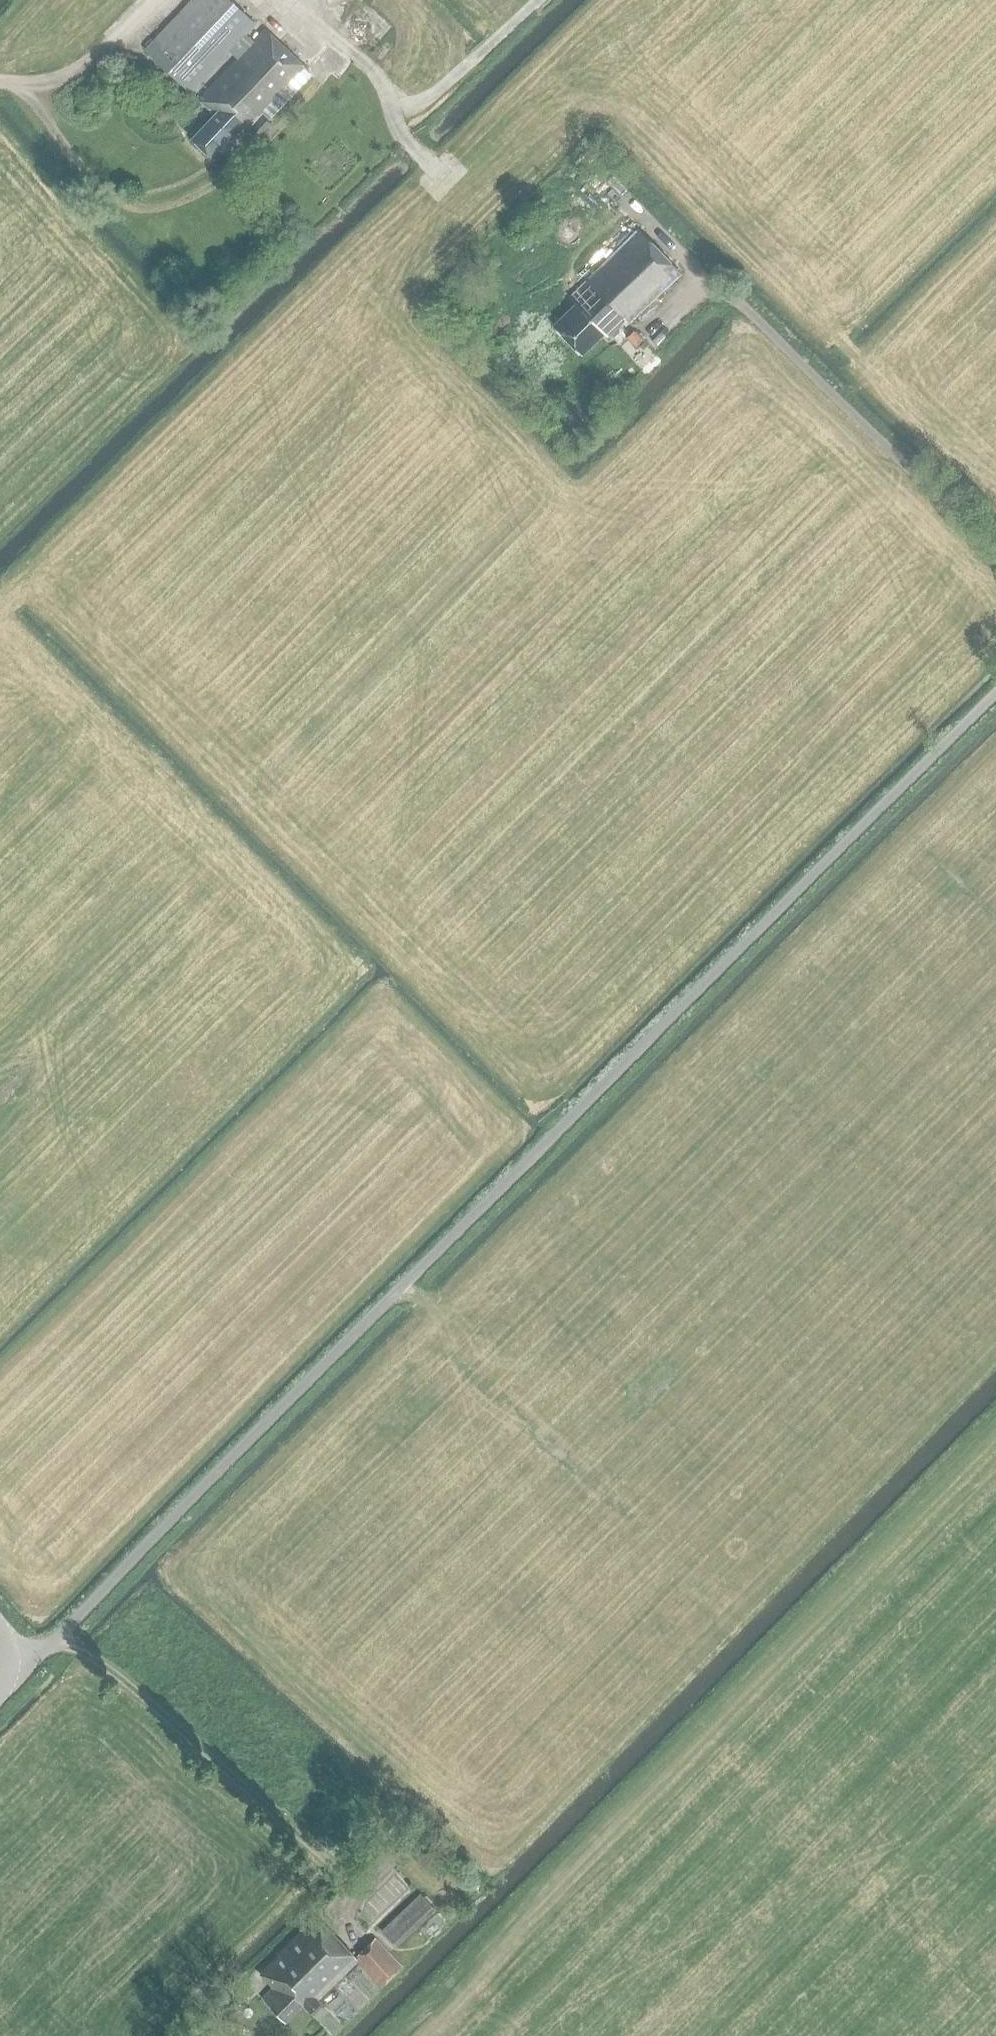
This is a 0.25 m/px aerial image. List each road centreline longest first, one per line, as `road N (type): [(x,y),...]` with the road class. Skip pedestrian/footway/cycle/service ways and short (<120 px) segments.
road 1 (unclassified): [(33,1657),(995,692)]
road 2 (track): [(995,555),(719,282)]

